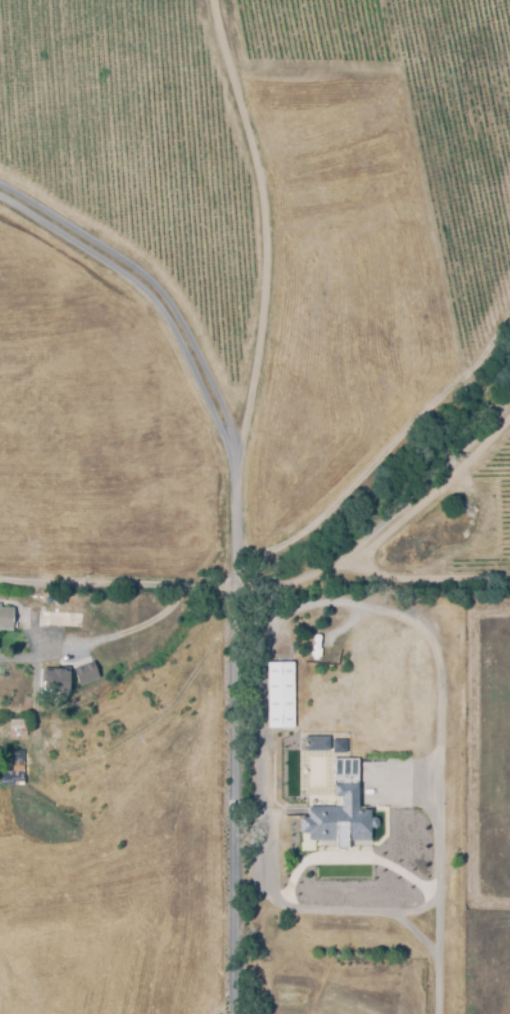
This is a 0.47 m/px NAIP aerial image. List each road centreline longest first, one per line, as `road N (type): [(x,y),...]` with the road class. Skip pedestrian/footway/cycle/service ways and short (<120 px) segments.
road 1 (residential): [(433,634),(440,1013)]
road 2 (residential): [(271,231),(264,139),(232,67),(222,0)]

